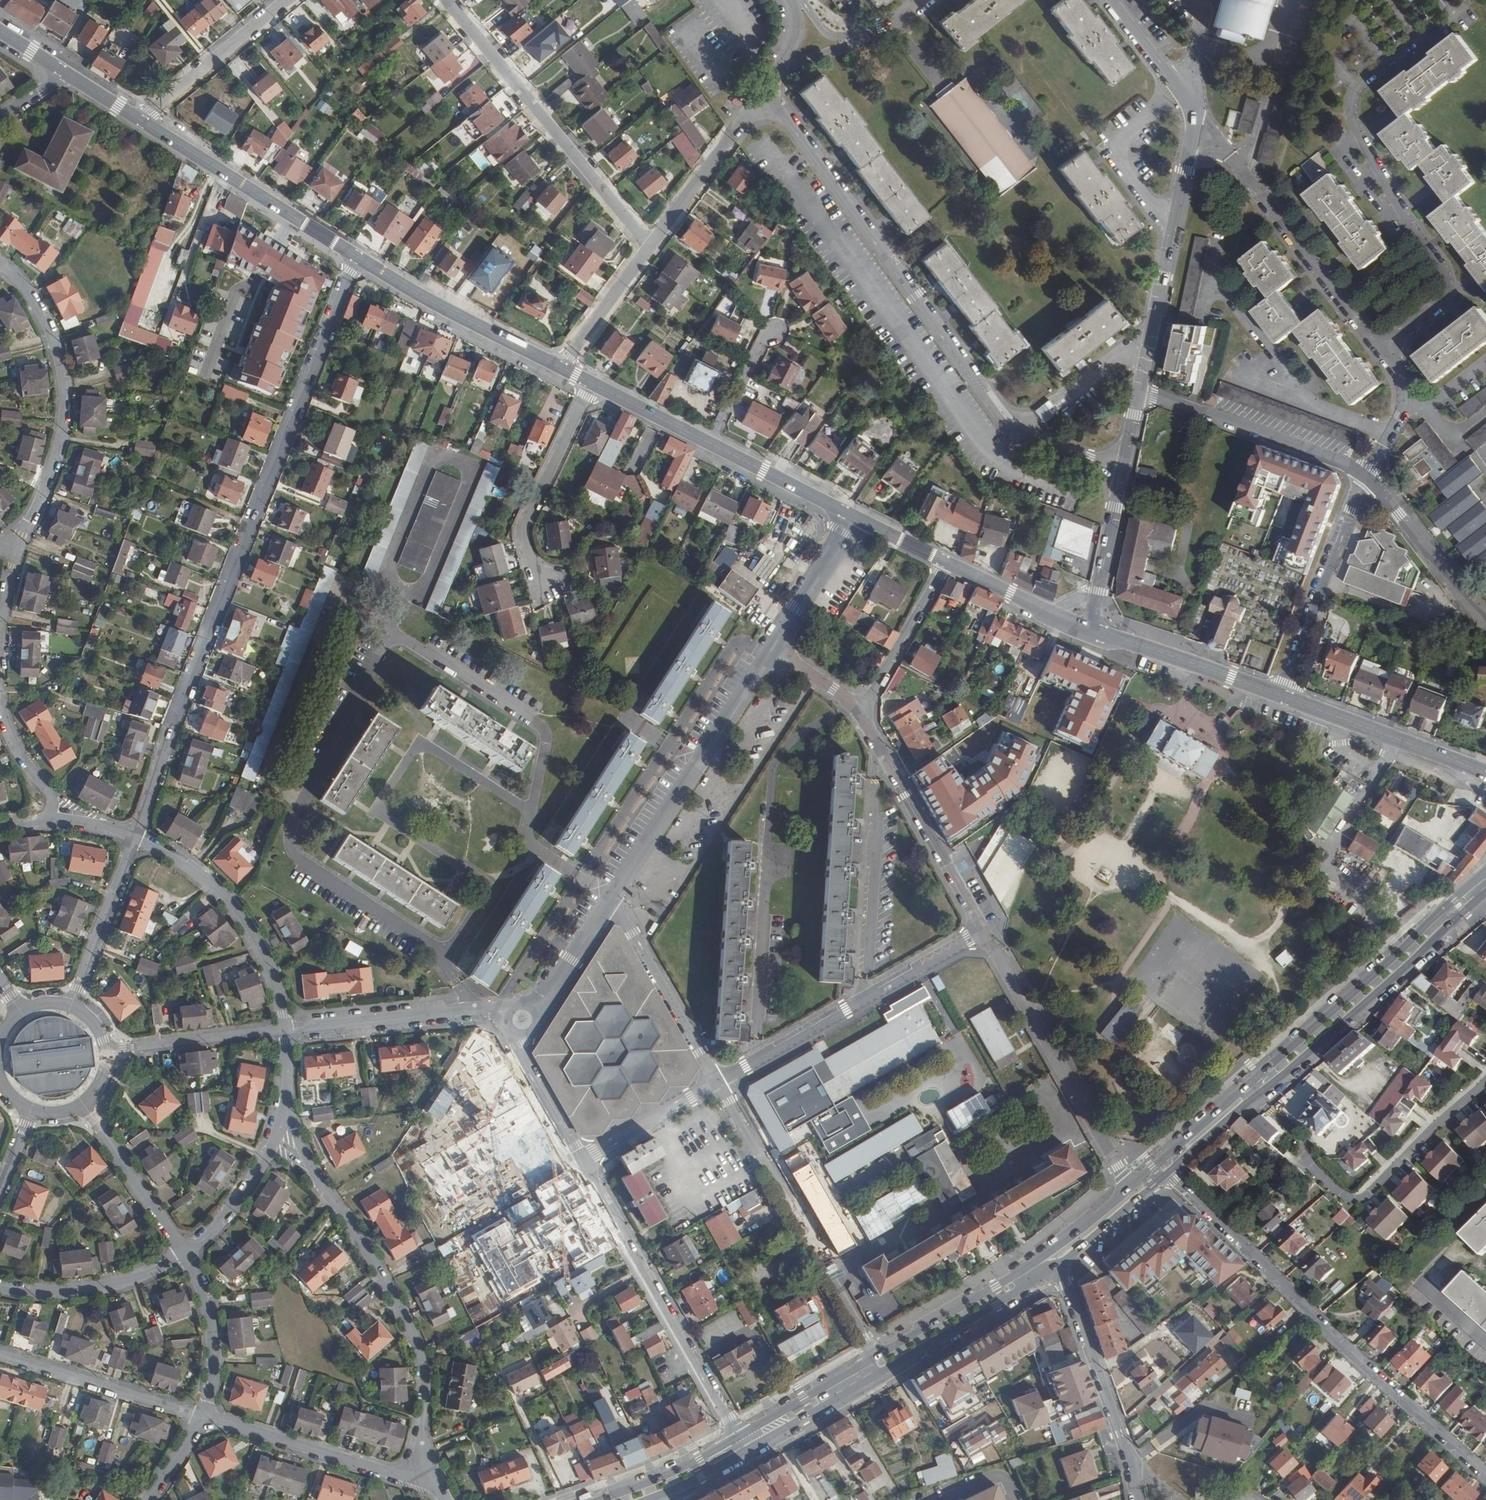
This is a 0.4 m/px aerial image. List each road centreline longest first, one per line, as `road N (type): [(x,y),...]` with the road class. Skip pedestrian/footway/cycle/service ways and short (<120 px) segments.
road 1 (residential): [(356,257),(135,838)]
road 2 (residential): [(771,97),(1009,424),(1123,472)]
road 3 (residential): [(1472,0),(1359,84),(1350,102),(1354,126),(1447,282),(1438,307),(1384,351)]
road 4 (residential): [(1169,1172),(1485,1475)]
road 5 (residential): [(440,1488),(423,1440),(420,1352),(375,1262),(314,1173),(286,1098)]
road 6 (primary): [(772,1435),(1058,1266)]
road 7 (residential): [(448,0),(651,245)]
road 8 (residential): [(582,1160),(740,1436)]
road 9 (residential): [(875,1357),(716,1082)]
road 10 (residential): [(984,932),(716,1082)]
road 11 (primary): [(1255,1097),(1478,899)]
road 12 (residential): [(611,897),(772,649)]
road 13 (residential): [(1131,1187),(984,932)]
road 14 (primary): [(1485,874),(1271,1066)]
road 15 (residential): [(0,263),(37,301),(62,368),(64,428),(29,523)]
road 16 (residential): [(285,1031),(259,948),(239,916),(200,876),(135,838)]
road 17 (residential): [(1384,351),(1228,152)]
road 18 (tertiary): [(356,257),(143,122)]
road 19 (residential): [(984,932),(861,715)]
road 20 (residential): [(440,1488),(204,1415)]
road 21 (residential): [(1138,1499),(1058,1266)]
road 22 (residential): [(1365,476),(1140,391)]
road 23 (tertiary): [(563,369),(356,257)]
road 24 (residential): [(1285,697),(1365,476)]
road 25 (residential): [(508,1015),(499,1008),(285,1031)]
road 26 (residential): [(204,1415),(0,1353)]
road 27 (residential): [(537,581),(527,515),(592,384)]
road 28 (residential): [(716,1082),(611,897)]
road 29 (tertiary): [(1285,697),(1091,628)]
road 30 (residential): [(0,1289),(89,1290),(185,1253)]
road 31 (primary): [(1039,1260),(875,1357)]
road 32 (residential): [(771,97),(651,245)]
road 33 (residential): [(185,1253),(252,1180),(279,1131),(286,1098)]
road 34 (residential): [(287,0),(143,122)]
road 35 (residential): [(1485,619),(1365,476)]
road 36 (residential): [(83,1104),(185,1253)]
road 37 (residential): [(285,1031),(106,1052)]
road 38 (residential): [(71,1006),(135,838)]
road 39 (residential): [(861,715),(947,562)]
road 40 (residential): [(1188,161),(1152,330)]
road 41 (residential): [(185,1253),(214,1346),(204,1415)]
road 42 (tertiary): [(855,517),(708,442)]
road 43 (residential): [(1027,426),(1152,330)]
road 44 (primary): [(875,1357),(740,1436)]
road 45 (residential): [(772,649),(855,517)]
road 46 (residential): [(582,1160),(716,1082)]
road 47 (residential): [(651,245),(563,369)]
road 48 (primary): [(740,1436),(602,1499)]
road 49 (primary): [(1058,1266),(1169,1172)]
road 50 (residential): [(521,1035),(518,1045),(582,1160)]
road 51 (residential): [(1365,476),(1406,405),(1400,372),(1384,351)]
road 52 (primary): [(647,1499),(772,1435)]
road 53 (residential): [(529,1006),(545,998),(611,897)]
road 54 (residential): [(0,702),(51,800),(36,822)]
road 55 (residential): [(708,442),(772,329)]
road 56 (tertiary): [(708,442),(592,384)]

